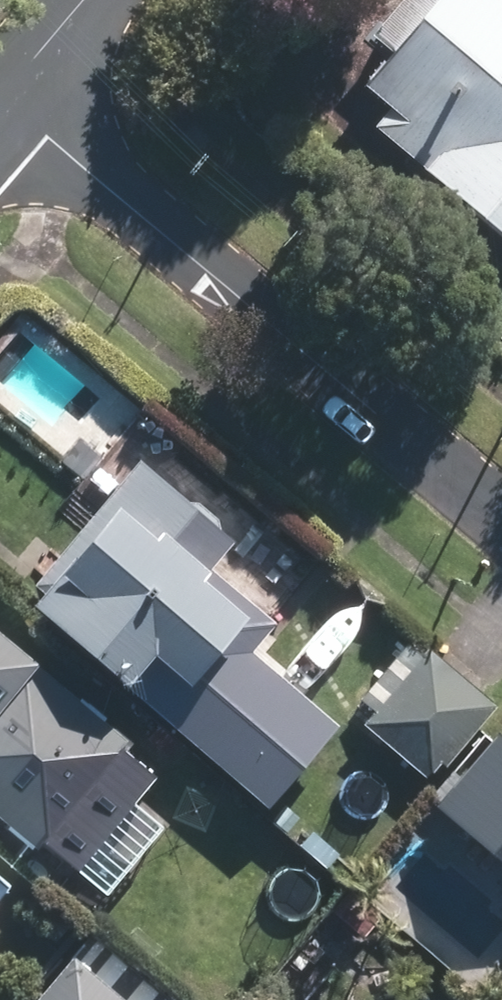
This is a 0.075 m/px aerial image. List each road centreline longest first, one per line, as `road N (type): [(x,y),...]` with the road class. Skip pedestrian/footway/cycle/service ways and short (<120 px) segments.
road 1 (residential): [(501,517),(2,96)]
road 2 (tertiary): [(2,96),(86,0)]

